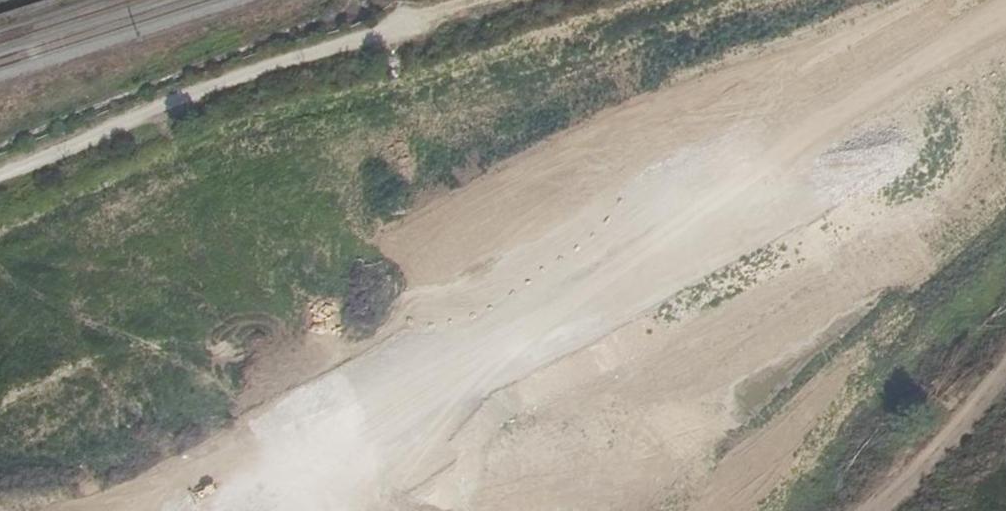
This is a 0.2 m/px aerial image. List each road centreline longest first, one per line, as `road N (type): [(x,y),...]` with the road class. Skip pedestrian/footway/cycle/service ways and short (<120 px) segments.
road 1 (track): [(395,27),(245,69),(0,168)]

